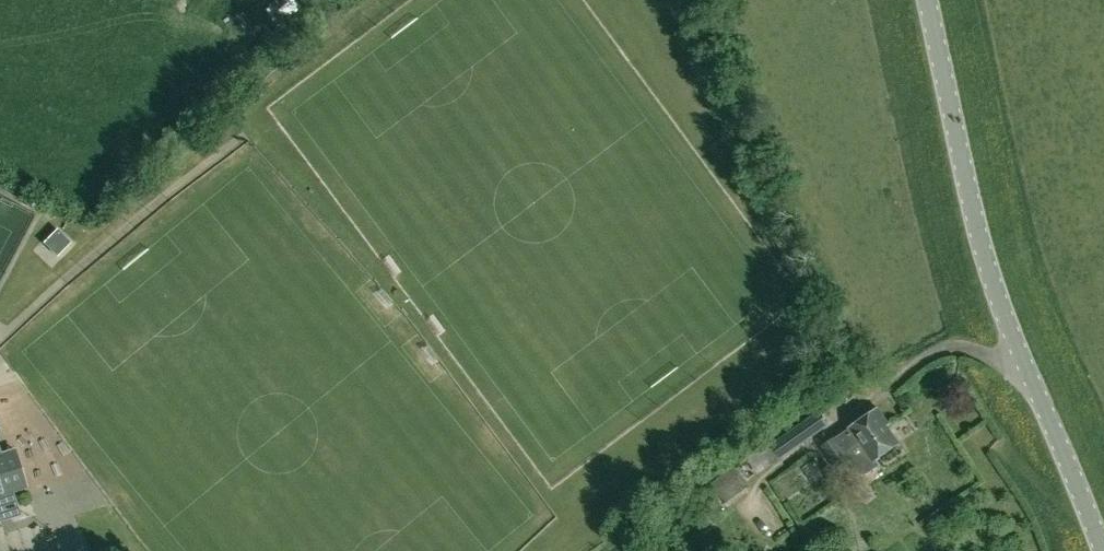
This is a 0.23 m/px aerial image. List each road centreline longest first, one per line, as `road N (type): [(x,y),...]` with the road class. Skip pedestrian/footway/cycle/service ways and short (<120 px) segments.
road 1 (tertiary): [(1103,550),(995,286),(928,0)]

